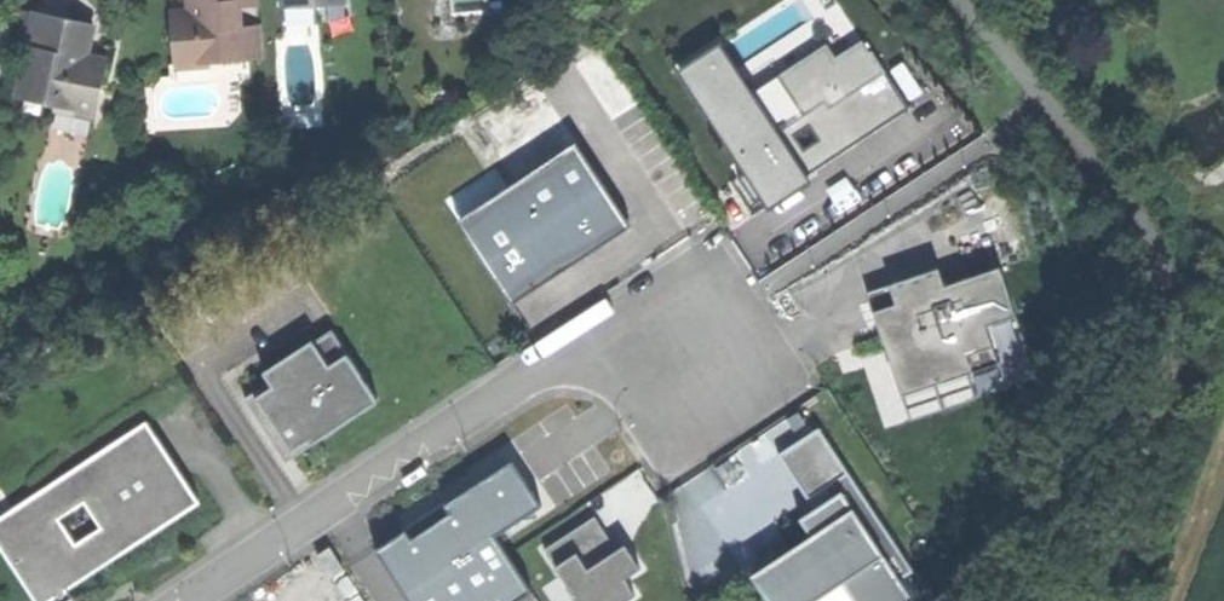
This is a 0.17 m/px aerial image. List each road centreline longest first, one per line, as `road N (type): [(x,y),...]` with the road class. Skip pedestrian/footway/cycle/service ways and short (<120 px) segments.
road 1 (unclassified): [(560,360),(622,389),(670,463),(796,379),(710,260)]
road 2 (unclassified): [(190,600),(560,360)]
road 3 (unclassified): [(710,260),(560,360)]

